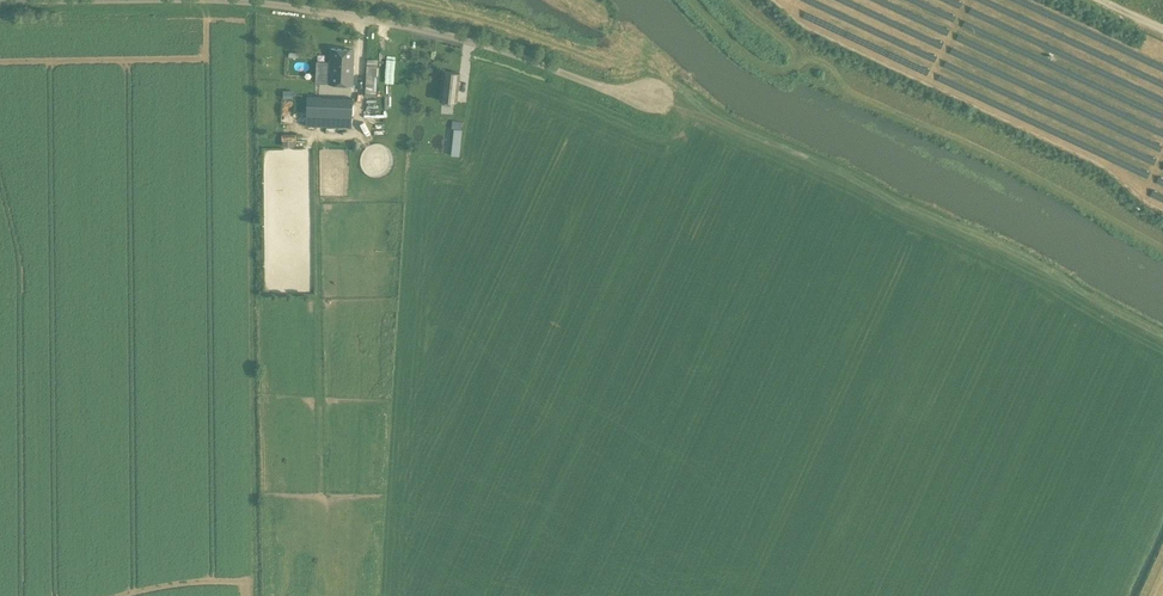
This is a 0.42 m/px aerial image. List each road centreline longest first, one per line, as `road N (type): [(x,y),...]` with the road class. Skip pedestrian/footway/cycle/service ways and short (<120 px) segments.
road 1 (unclassified): [(650,107),(480,45),(356,18),(236,2),(0,3)]

